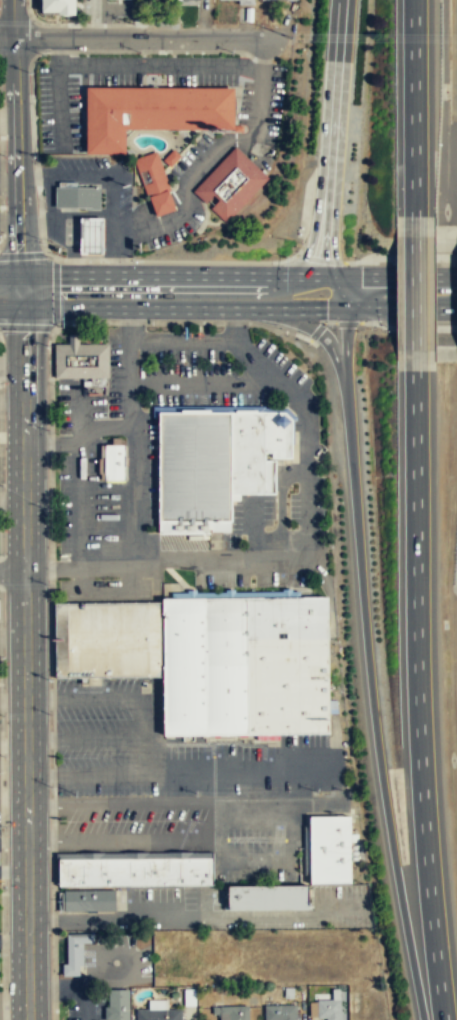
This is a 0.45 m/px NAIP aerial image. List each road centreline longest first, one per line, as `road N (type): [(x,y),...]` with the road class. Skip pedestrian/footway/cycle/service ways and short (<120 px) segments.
road 1 (motorway): [(328,276),(343,310),(376,747),(422,1019)]
road 2 (secondary): [(18,291),(28,1019)]
road 3 (motorway): [(415,370),(417,717),(442,1019)]
road 4 (secondary): [(328,276),(54,273),(18,291)]
road 5 (motorway): [(342,0),(323,236),(328,276)]
road 6 (residential): [(12,37),(18,291)]
road 7 (residential): [(12,37),(265,39)]
road 8 (secondary): [(18,291),(54,308),(236,308)]
road 9 (secondary): [(236,308),(456,310)]
road 10 (motorway): [(413,0),(414,216)]
road 11 (motorway): [(414,216),(415,370)]
road 12 (motorway): [(263,309),(323,337),(347,400)]
road 13 (secondary): [(456,276),(328,276)]

